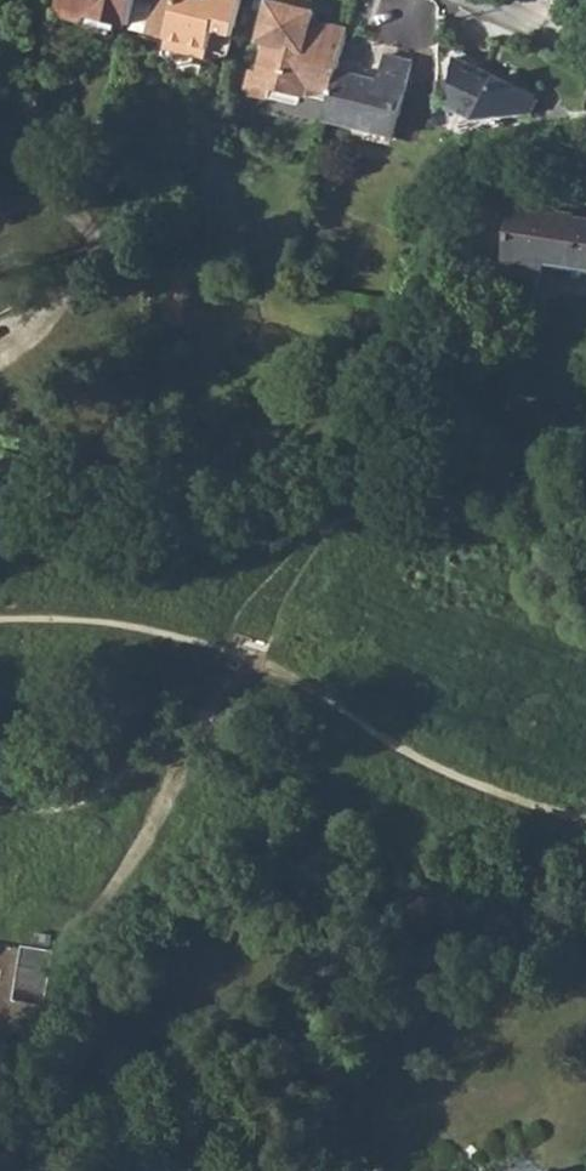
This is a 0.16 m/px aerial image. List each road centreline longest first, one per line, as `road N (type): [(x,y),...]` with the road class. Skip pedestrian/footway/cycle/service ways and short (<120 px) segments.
road 1 (track): [(256,664),(133,619),(0,614)]
road 2 (residential): [(585,59),(467,0)]

